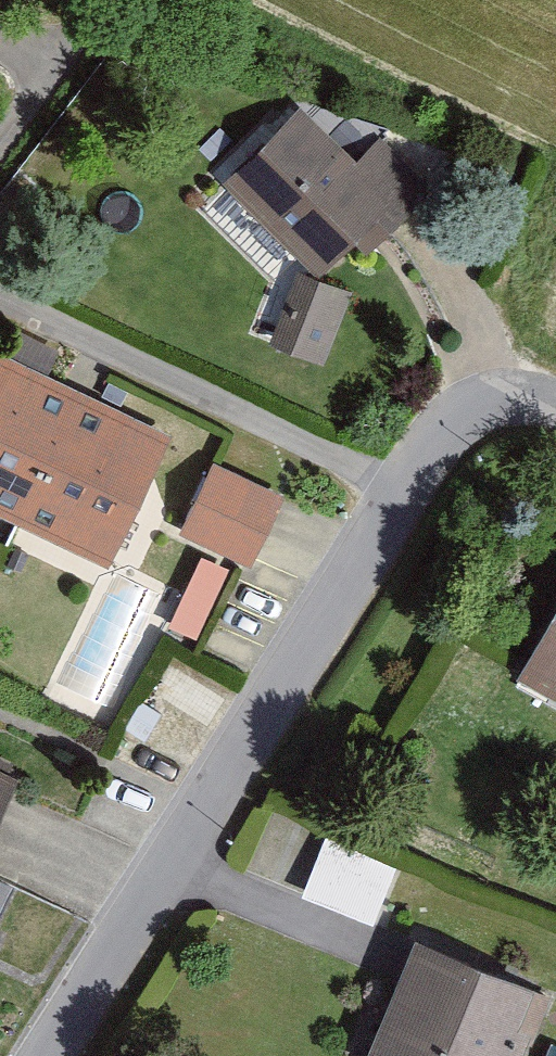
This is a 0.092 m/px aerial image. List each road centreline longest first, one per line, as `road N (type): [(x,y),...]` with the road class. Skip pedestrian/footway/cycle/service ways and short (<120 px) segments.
road 1 (residential): [(44,1055),(398,494)]
road 2 (residential): [(0,304),(398,494)]
road 3 (residential): [(398,494),(438,435),(484,400),(555,404)]

